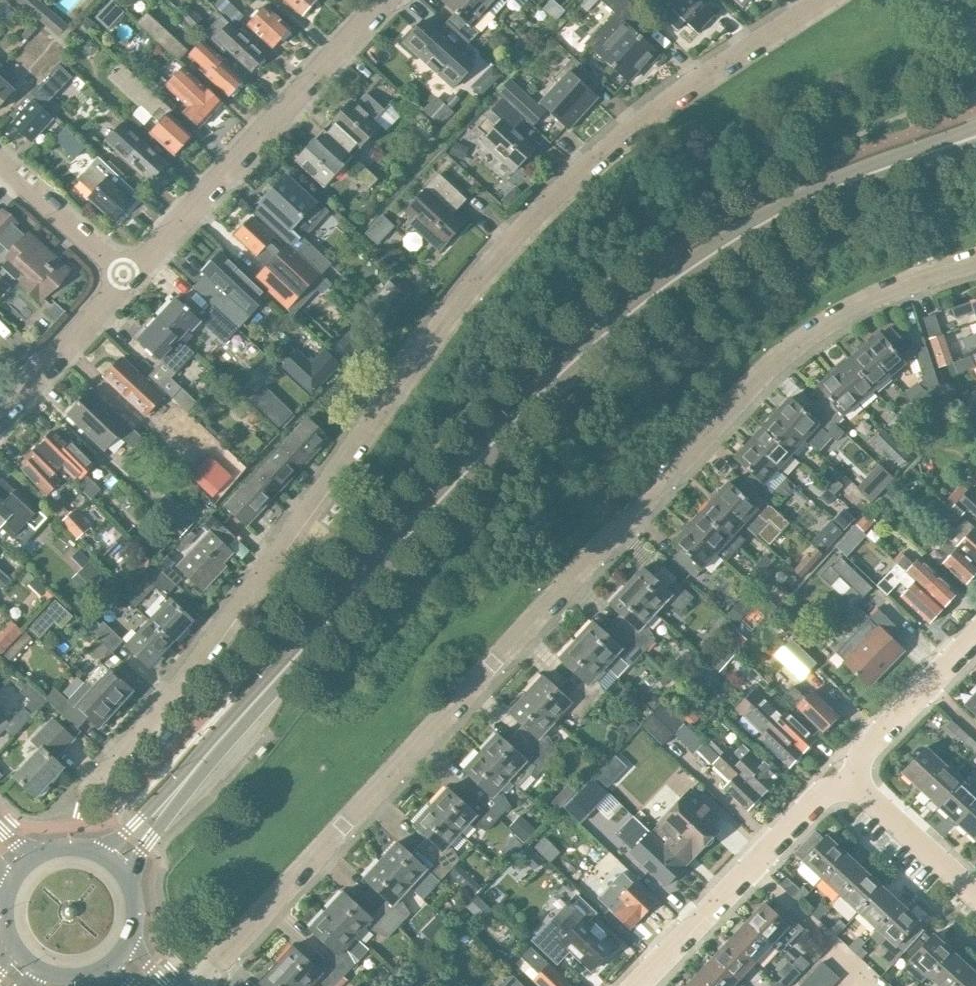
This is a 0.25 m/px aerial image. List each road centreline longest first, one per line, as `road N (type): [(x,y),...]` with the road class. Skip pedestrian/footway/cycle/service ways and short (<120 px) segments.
road 1 (residential): [(84,791),(232,619),(399,381),(542,201),(628,126),(820,0)]
road 2 (residential): [(199,985),(750,383),(842,314),(975,261)]
road 3 (secondary): [(172,797),(329,616),(645,296),(823,188),(975,136)]
road 4 (residential): [(121,272),(382,0)]
road 5 (residential): [(636,985),(822,794),(853,781)]
road 6 (residential): [(853,781),(862,750),(975,630)]
road 7 (residential): [(0,408),(121,272)]
road 8 (residential): [(975,893),(853,781)]
road 9 (residential): [(121,272),(0,161)]

